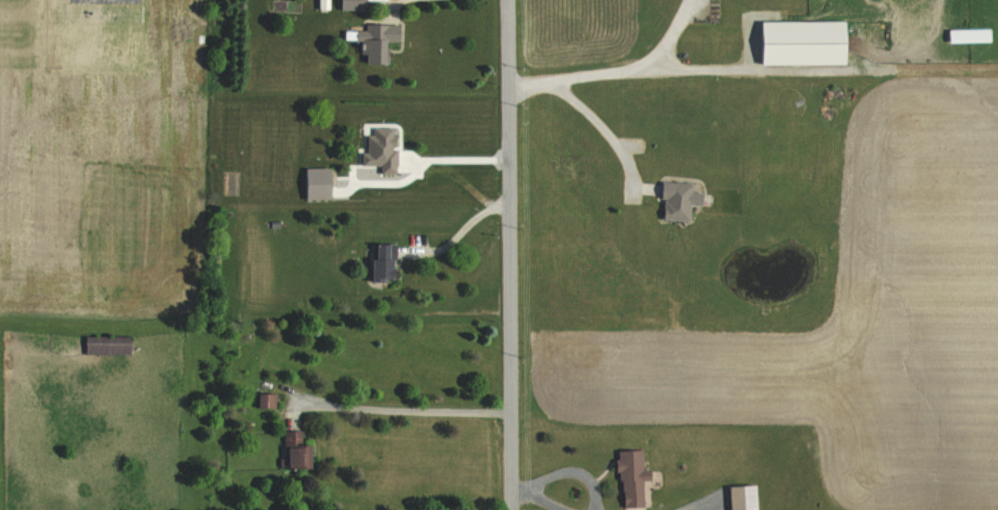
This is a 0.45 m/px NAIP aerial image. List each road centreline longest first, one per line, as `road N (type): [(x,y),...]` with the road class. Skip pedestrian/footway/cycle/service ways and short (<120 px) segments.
road 1 (residential): [(517,509),(508,0)]

